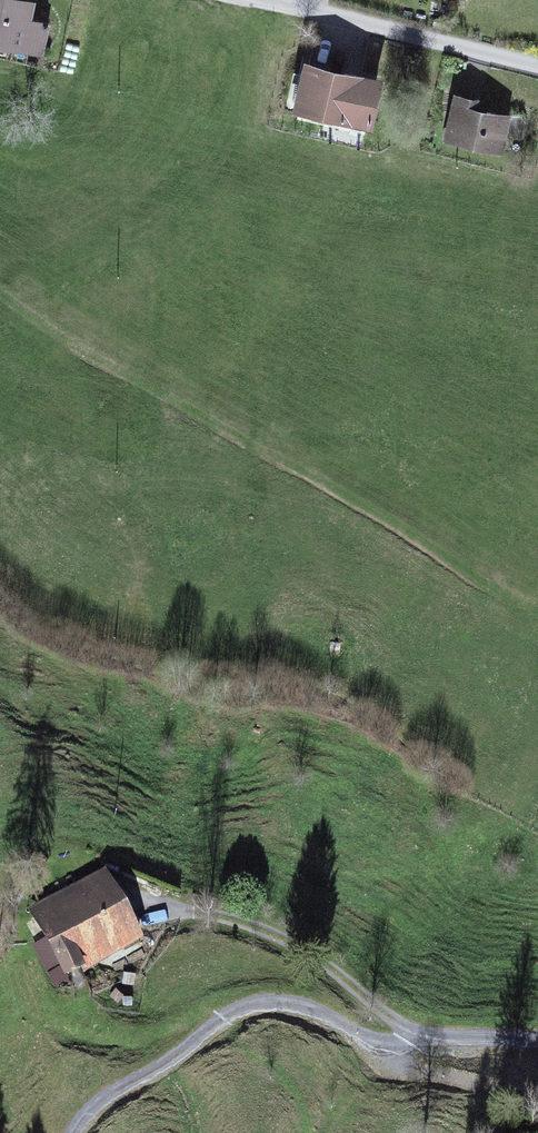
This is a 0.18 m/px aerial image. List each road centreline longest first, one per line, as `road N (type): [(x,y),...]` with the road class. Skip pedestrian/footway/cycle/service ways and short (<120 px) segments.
road 1 (track): [(537,1034),(356,1033),(296,1003),(248,1007),(102,1100),(79,1132)]
road 2 (track): [(537,1132),(517,1107),(419,1073),(409,1034),(287,939),(147,895)]
road 3 (track): [(387,506),(0,291)]
road 4 (track): [(331,17),(537,66)]

